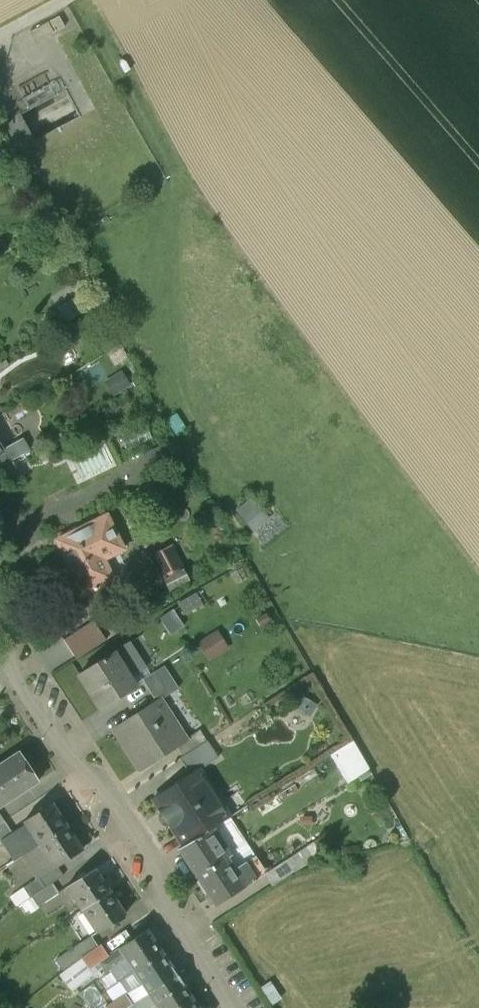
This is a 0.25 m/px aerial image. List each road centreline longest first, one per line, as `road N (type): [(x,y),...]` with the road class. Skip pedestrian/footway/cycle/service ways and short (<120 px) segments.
road 1 (residential): [(246,1007),(135,824),(55,741),(0,614)]

